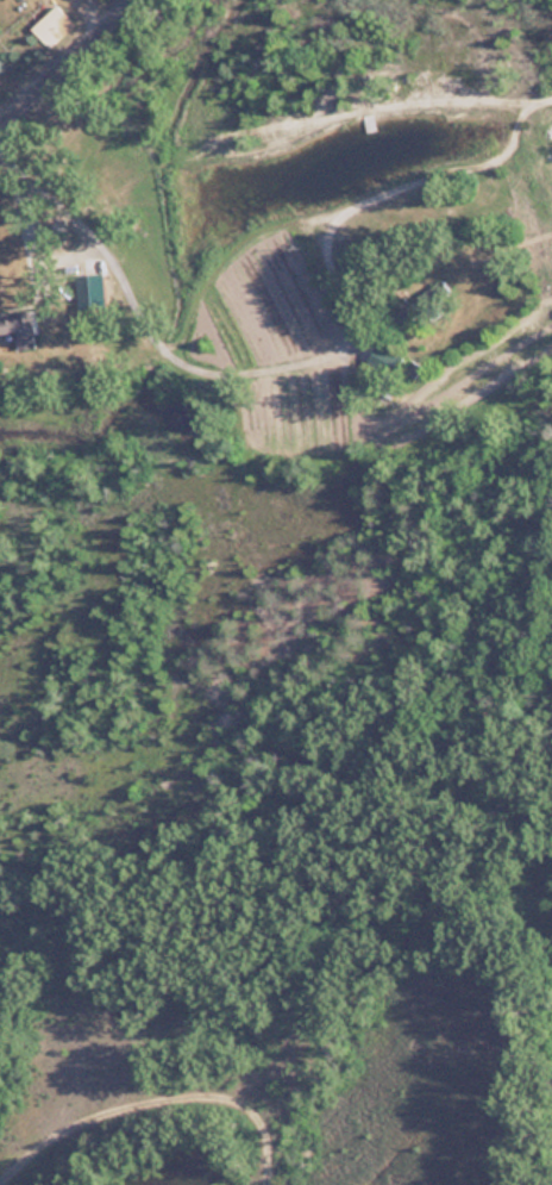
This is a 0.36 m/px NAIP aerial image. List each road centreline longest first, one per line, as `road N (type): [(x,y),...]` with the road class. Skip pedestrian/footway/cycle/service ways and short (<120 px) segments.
road 1 (track): [(306,1021),(325,966),(375,935),(448,924),(551,934)]
road 2 (residential): [(0,128),(138,0)]
road 3 (track): [(306,1021),(250,1184)]

